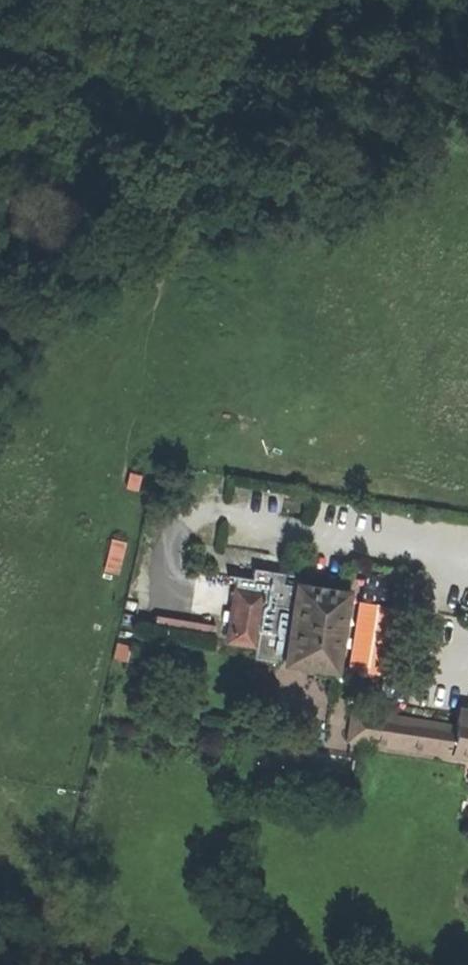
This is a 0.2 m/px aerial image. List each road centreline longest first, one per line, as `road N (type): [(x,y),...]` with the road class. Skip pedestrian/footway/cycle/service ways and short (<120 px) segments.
road 1 (track): [(358,0),(221,76),(0,260)]

